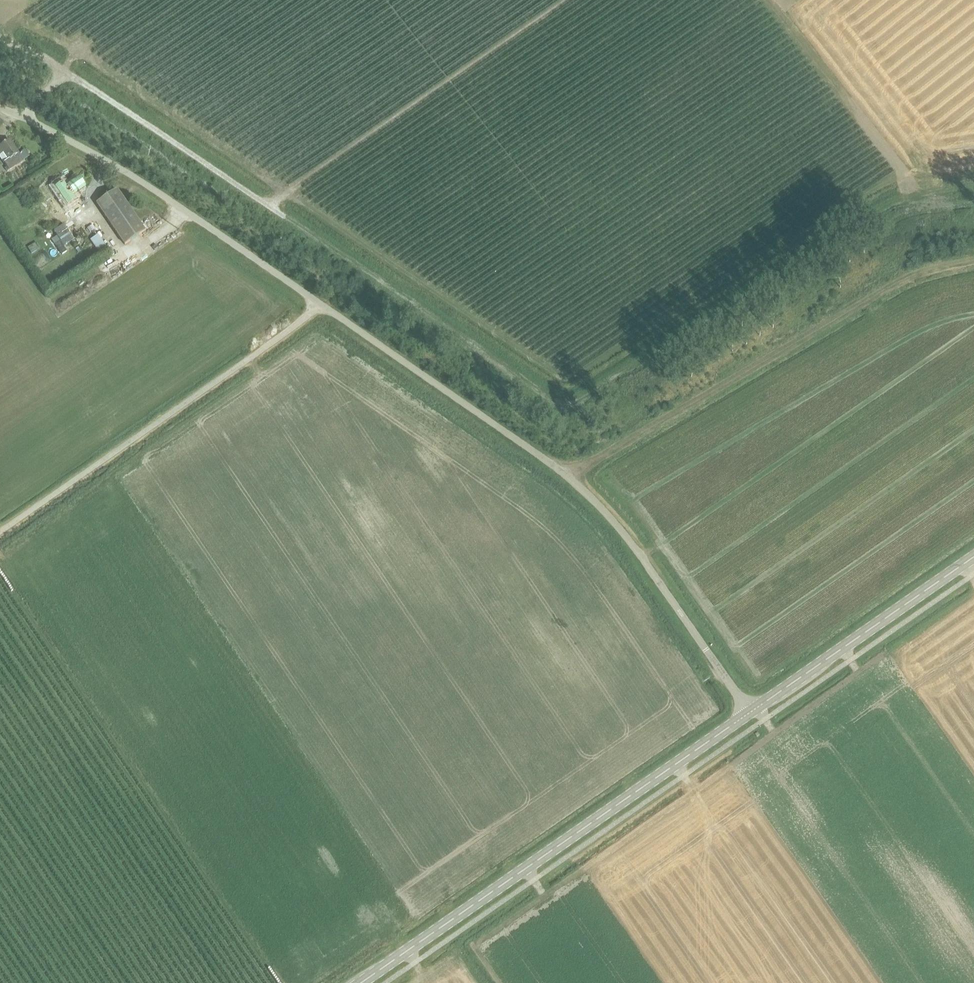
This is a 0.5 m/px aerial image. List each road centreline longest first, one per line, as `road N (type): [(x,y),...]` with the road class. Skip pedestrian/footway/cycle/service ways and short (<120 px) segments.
road 1 (unclassified): [(750,712),(616,524),(568,477),(318,304)]
road 2 (tertiary): [(361,982),(750,712)]
road 3 (track): [(568,477),(888,289),(973,261)]
road 4 (unclassified): [(0,531),(318,304)]
road 5 (unclassified): [(318,304),(122,168),(23,115)]
road 6 (tertiary): [(750,712),(973,557)]

